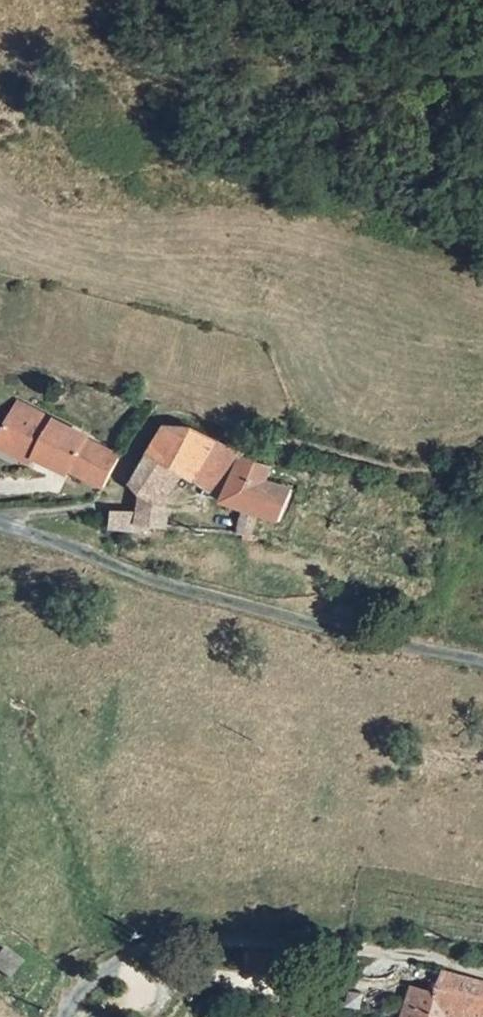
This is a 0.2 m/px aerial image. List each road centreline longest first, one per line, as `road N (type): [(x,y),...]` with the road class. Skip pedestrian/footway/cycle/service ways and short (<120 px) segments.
road 1 (unclassified): [(482,665),(184,590),(0,524)]
road 2 (unclassified): [(59,1016),(67,996),(128,946),(237,942),(395,951),(482,974)]

